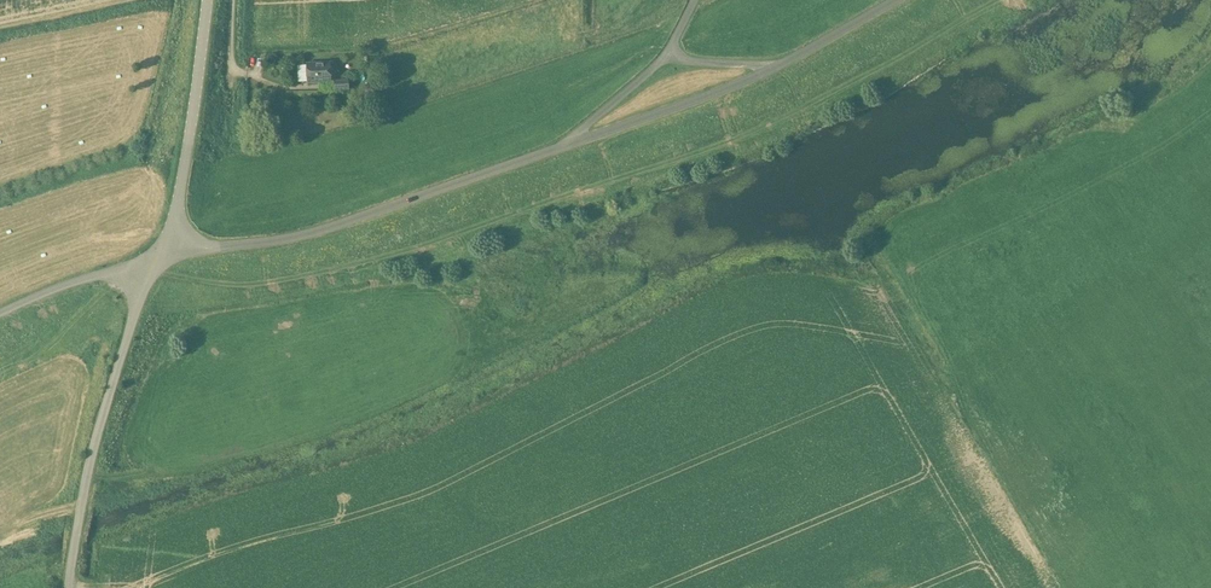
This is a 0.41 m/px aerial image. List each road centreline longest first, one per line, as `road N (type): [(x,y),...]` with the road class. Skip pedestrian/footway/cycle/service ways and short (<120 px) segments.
road 1 (unclassified): [(901,0),(788,63),(650,121),(397,207),(264,243),(199,248),(158,261)]
road 2 (unclassified): [(69,587),(87,473),(142,289),(158,261)]
road 3 (unclassified): [(209,0),(176,217),(158,261)]
road 4 (unclassified): [(158,261),(69,283),(0,314)]

